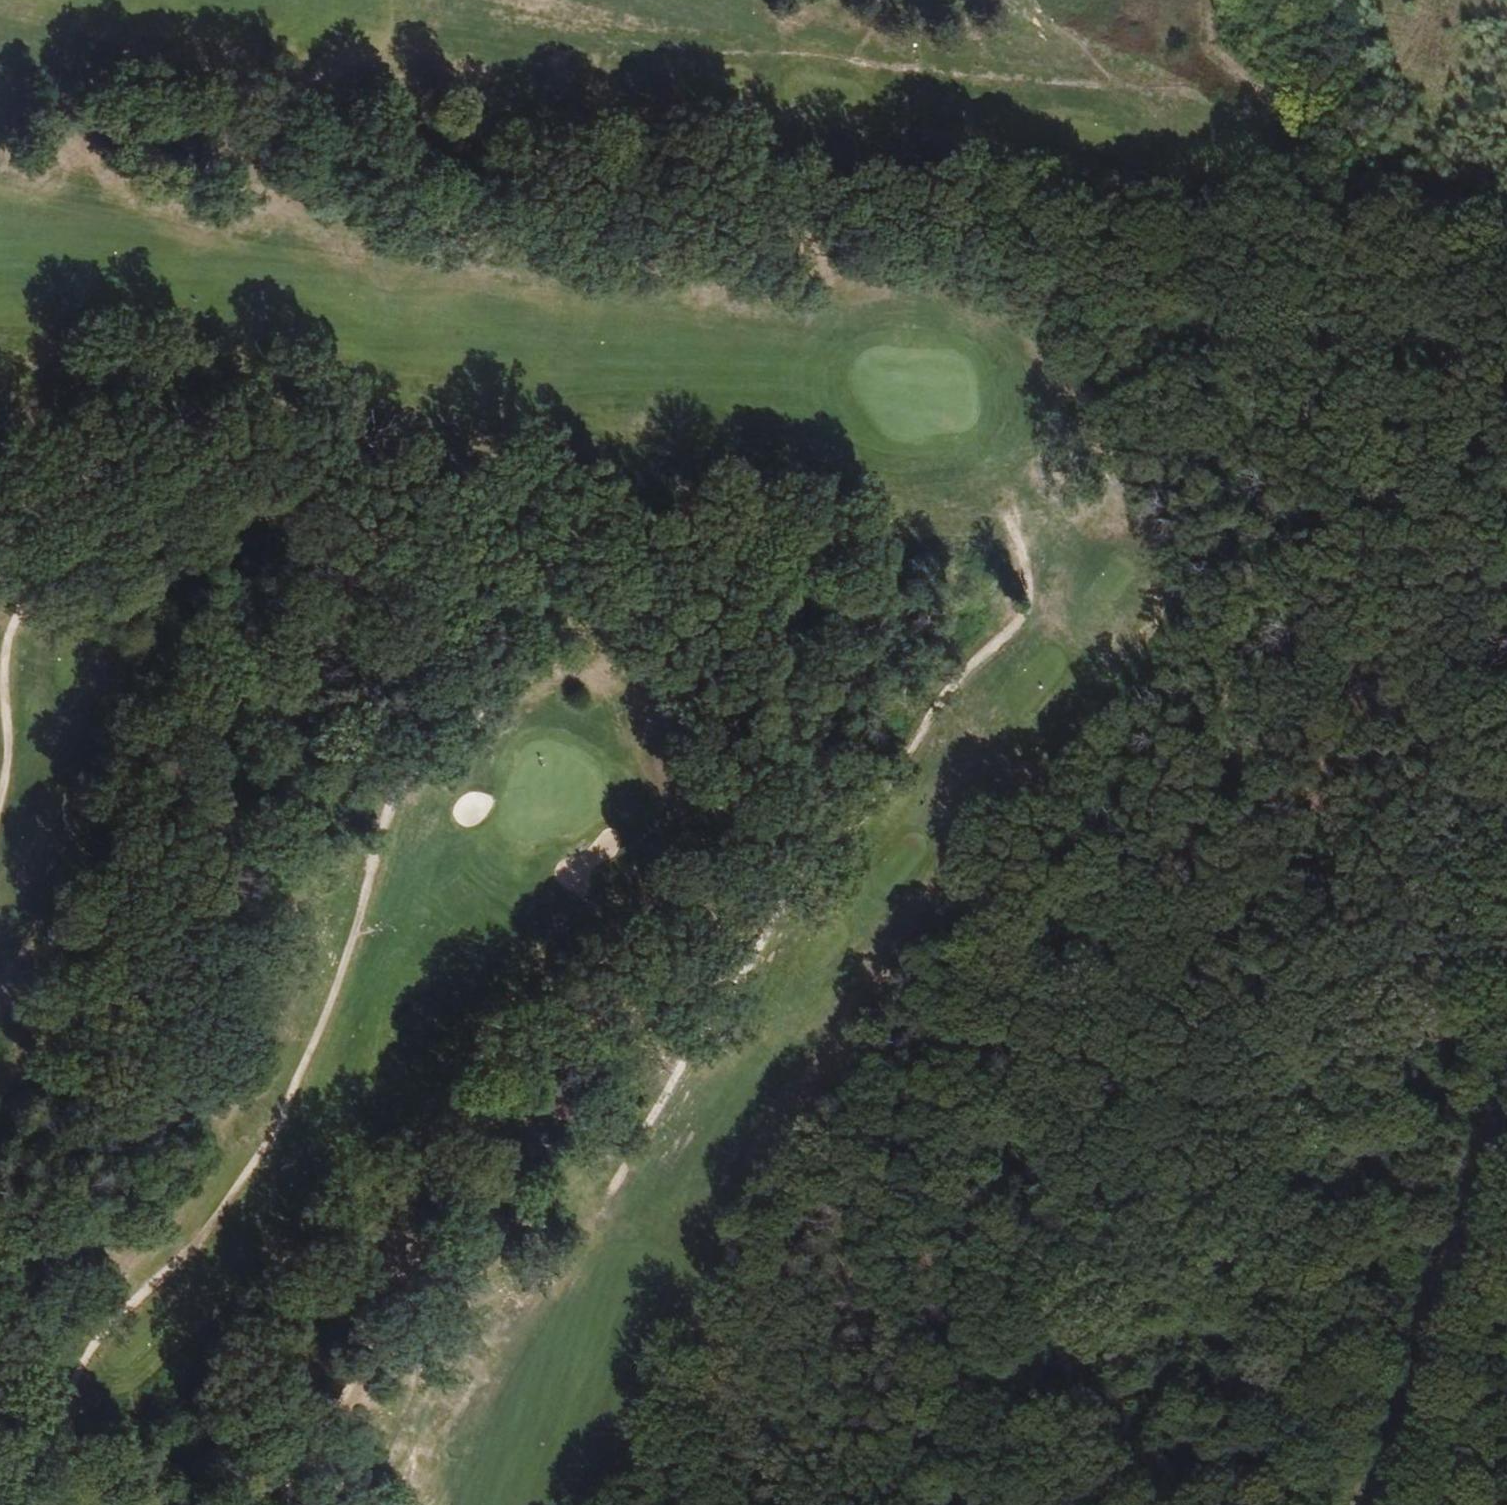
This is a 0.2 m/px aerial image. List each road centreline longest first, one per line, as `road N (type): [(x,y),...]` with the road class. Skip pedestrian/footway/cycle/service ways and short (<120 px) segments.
road 1 (secondary): [(1506,1081),(1369,1504)]

